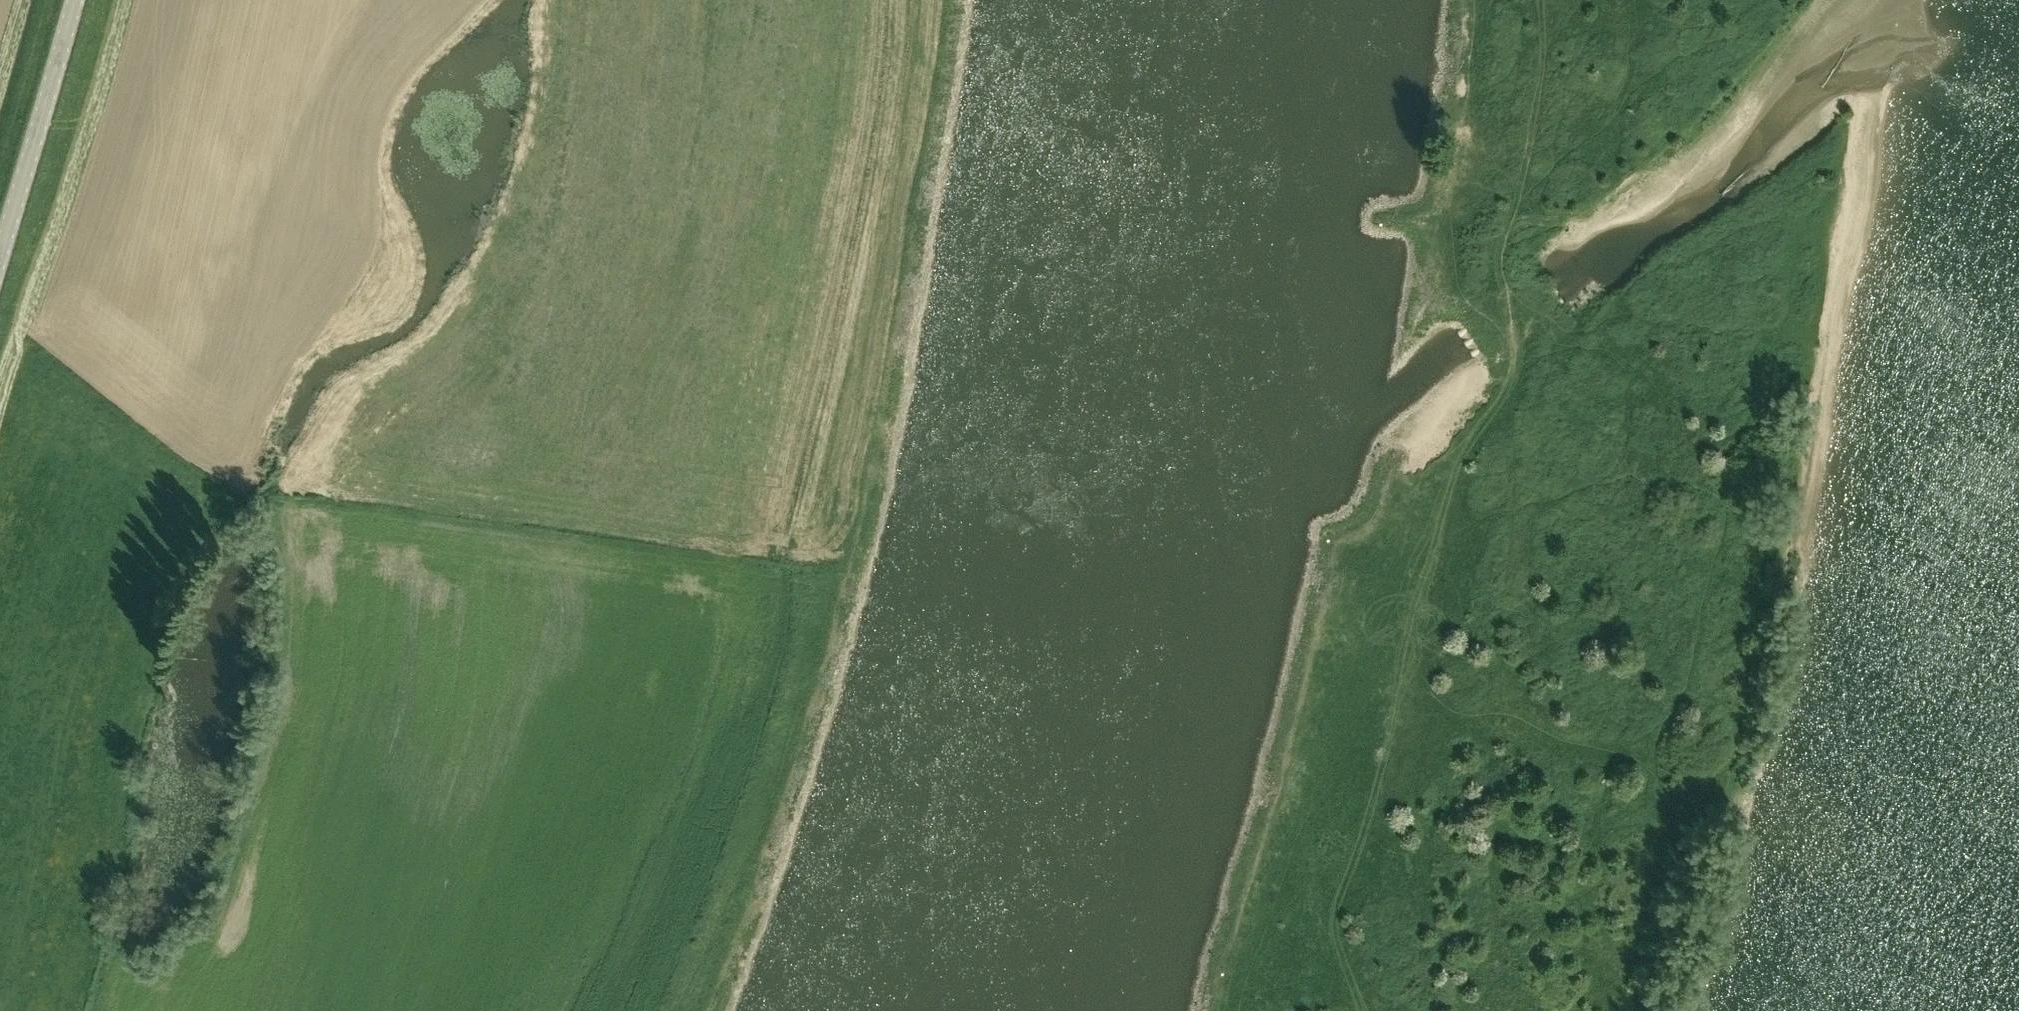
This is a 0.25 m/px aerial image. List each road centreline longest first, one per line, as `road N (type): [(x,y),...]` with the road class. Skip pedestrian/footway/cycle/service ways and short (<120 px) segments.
road 1 (tertiary): [(0,260),(78,0)]

